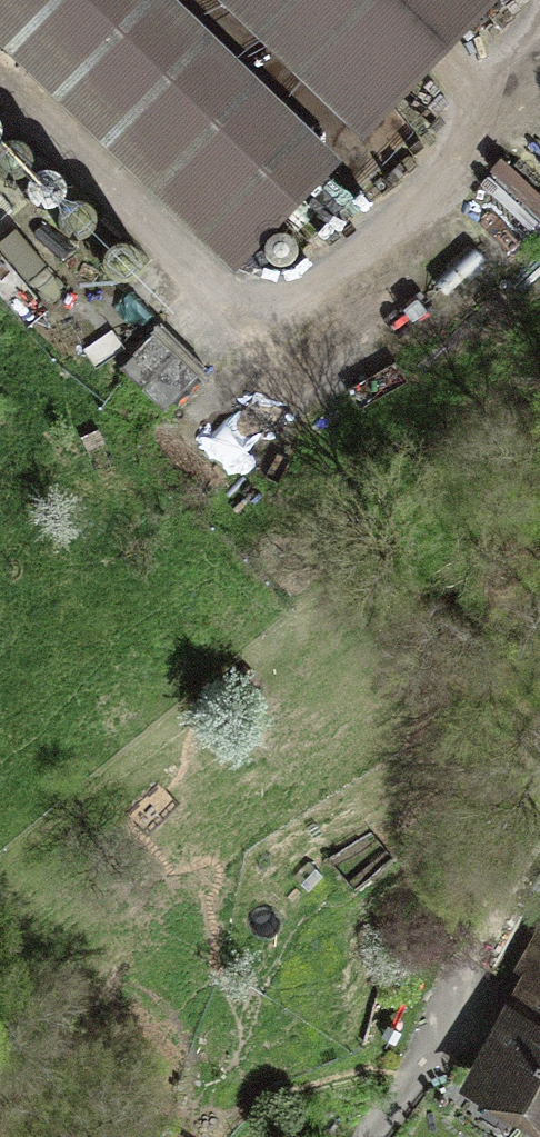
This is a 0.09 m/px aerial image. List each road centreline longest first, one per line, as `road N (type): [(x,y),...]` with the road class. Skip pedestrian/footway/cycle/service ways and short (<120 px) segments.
road 1 (residential): [(372,1136),(427,1059),(495,933)]

